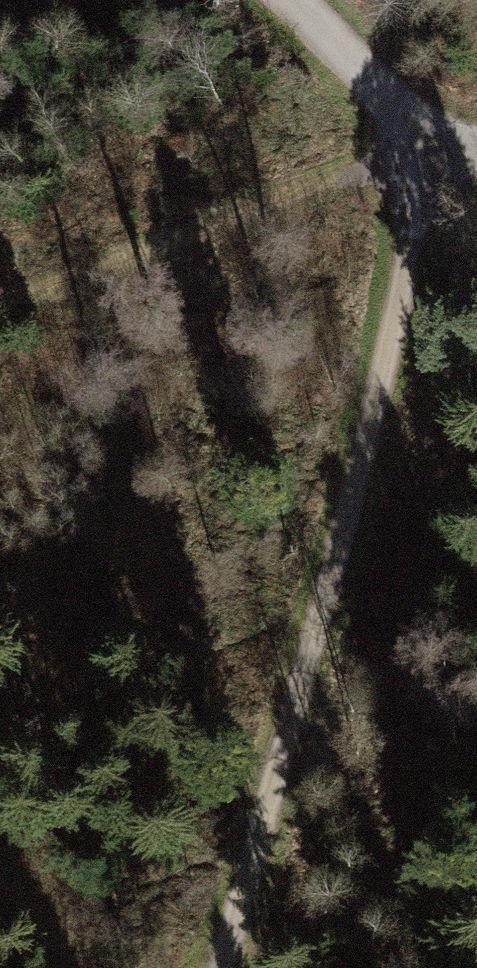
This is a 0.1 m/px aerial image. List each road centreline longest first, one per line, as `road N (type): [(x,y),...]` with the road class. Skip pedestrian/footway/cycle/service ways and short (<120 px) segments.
road 1 (track): [(434,165),(296,709),(221,967)]
road 2 (track): [(417,141),(0,295)]
road 3 (track): [(289,0),(345,54),(434,165)]
road 4 (track): [(0,865),(70,967)]

